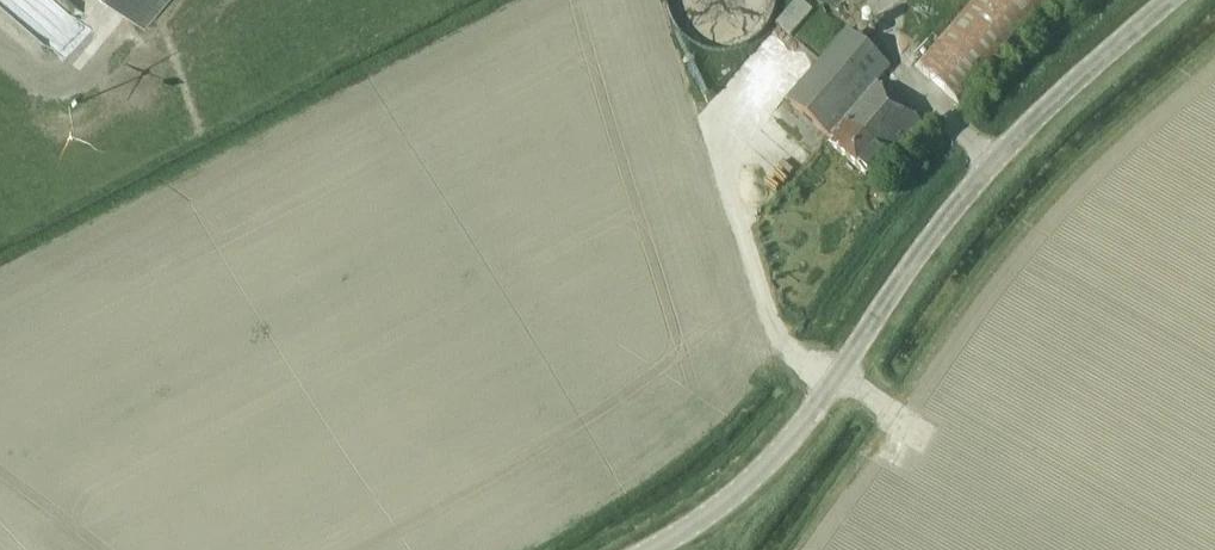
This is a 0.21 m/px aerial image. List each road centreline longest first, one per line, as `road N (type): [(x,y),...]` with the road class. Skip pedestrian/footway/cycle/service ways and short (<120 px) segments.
road 1 (unclassified): [(644,549),(717,507),(763,465),(940,219),(1036,117),(1171,0)]

